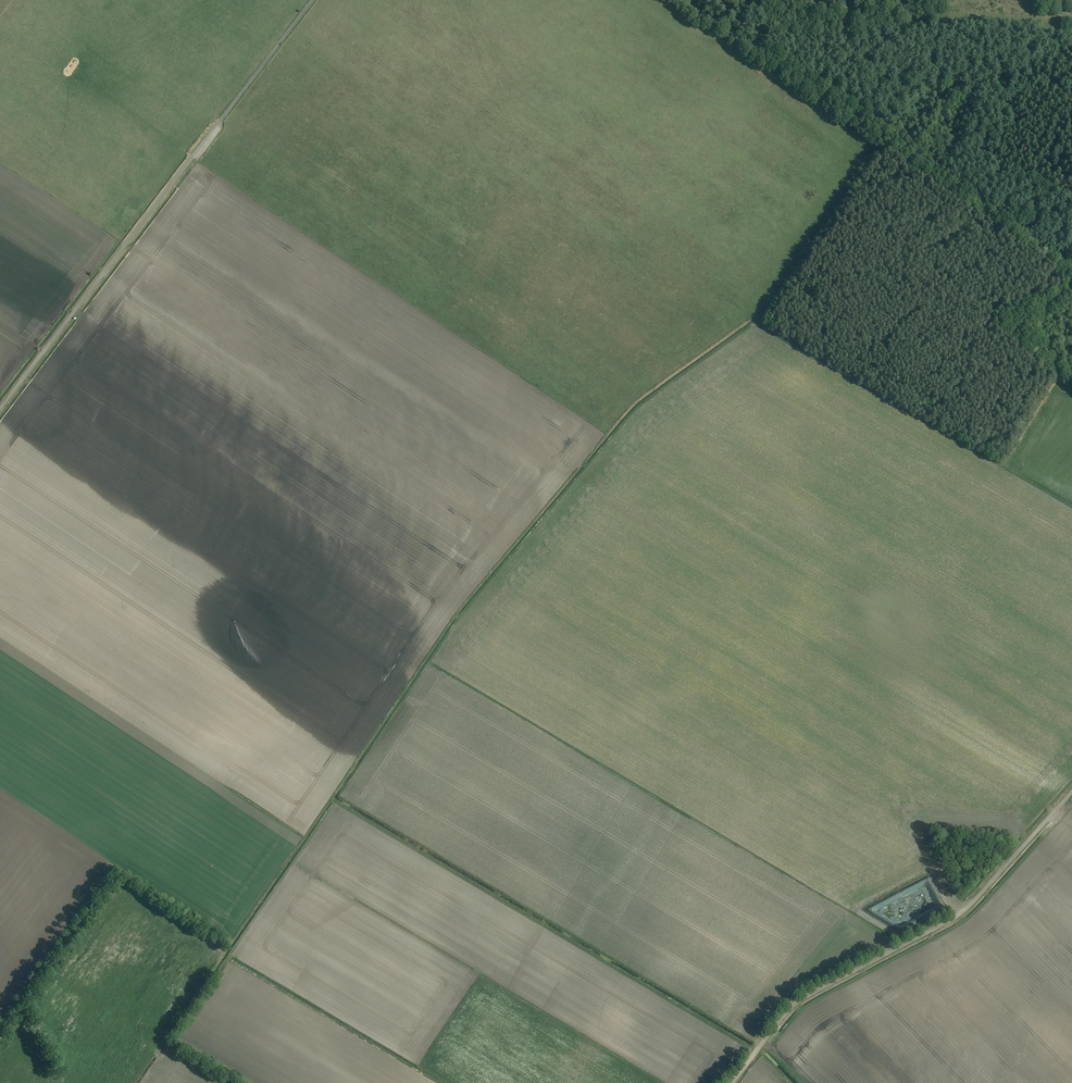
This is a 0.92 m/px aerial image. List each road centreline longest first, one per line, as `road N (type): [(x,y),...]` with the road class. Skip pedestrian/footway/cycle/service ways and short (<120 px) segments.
road 1 (unclassified): [(732,1082),(796,1004),(960,915),(1071,792)]
road 2 (unclassified): [(0,408),(219,122)]

